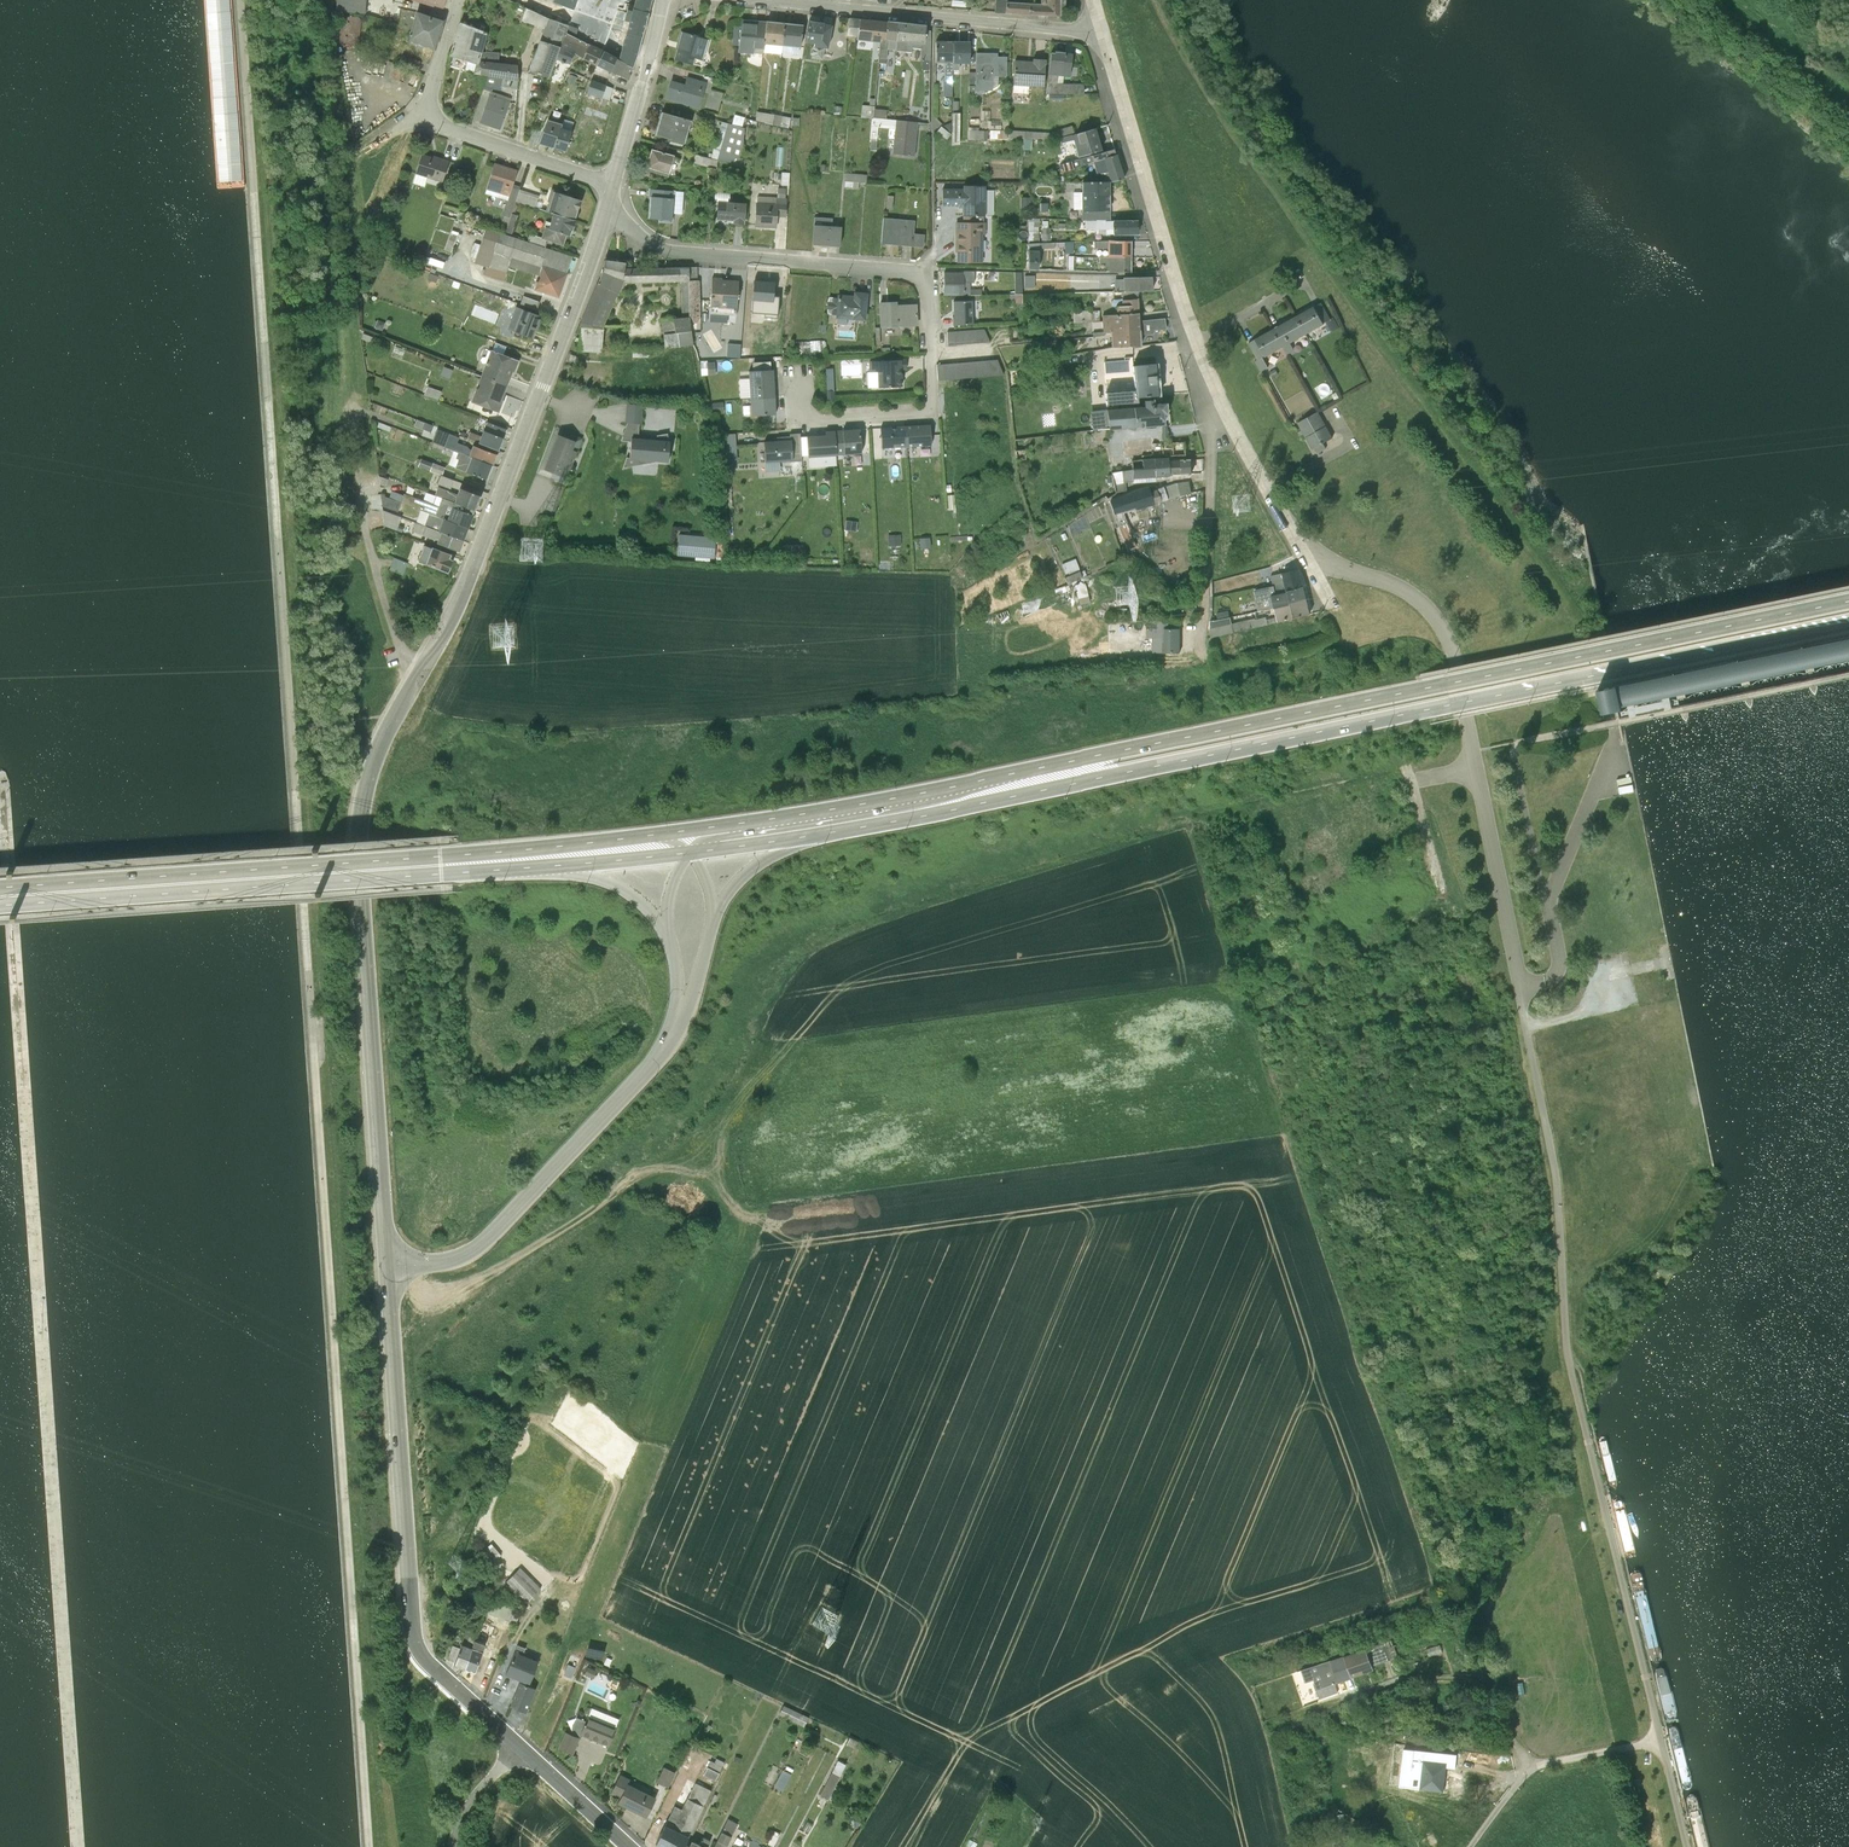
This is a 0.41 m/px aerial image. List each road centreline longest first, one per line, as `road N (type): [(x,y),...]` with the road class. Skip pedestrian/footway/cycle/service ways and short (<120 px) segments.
road 1 (secondary): [(1848,600),(744,819)]
road 2 (tertiary): [(603,210),(467,579),(381,736),(364,785),(357,832),(386,1265)]
road 3 (secondary): [(793,835),(1848,625)]
road 4 (unclassified): [(1290,531),(1419,596),(1455,658),(1546,1123)]
road 5 (secondary): [(649,832),(0,882)]
road 6 (unclassified): [(603,210),(645,245),(667,253),(924,273),(927,408),(808,420),(799,369)]
road 7 (secondary): [(0,901),(563,862)]
road 8 (unclassified): [(1100,33),(1195,345),(1290,531)]
road 9 (residential): [(386,1265),(413,1632),(434,1666),(515,1744)]
road 10 (tertiary): [(386,1265),(444,1261),(482,1243),(633,1082),(680,1009)]
road 11 (unclassified): [(774,0),(1100,33)]
road 12 (unclassified): [(611,184),(422,117),(457,0)]
road 13 (unclassified): [(1661,1740),(1530,1765),(1472,1846)]
road 14 (tertiary): [(661,0),(611,184)]
road 15 (track): [(422,117),(395,132),(352,256)]
road 16 (residential): [(515,1744),(629,1846)]
road 17 (secondary): [(563,862),(691,848)]
road 18 (tertiary): [(563,862),(632,893),(666,930)]
road 19 (unclassified): [(515,1744),(473,1798),(454,1846)]

